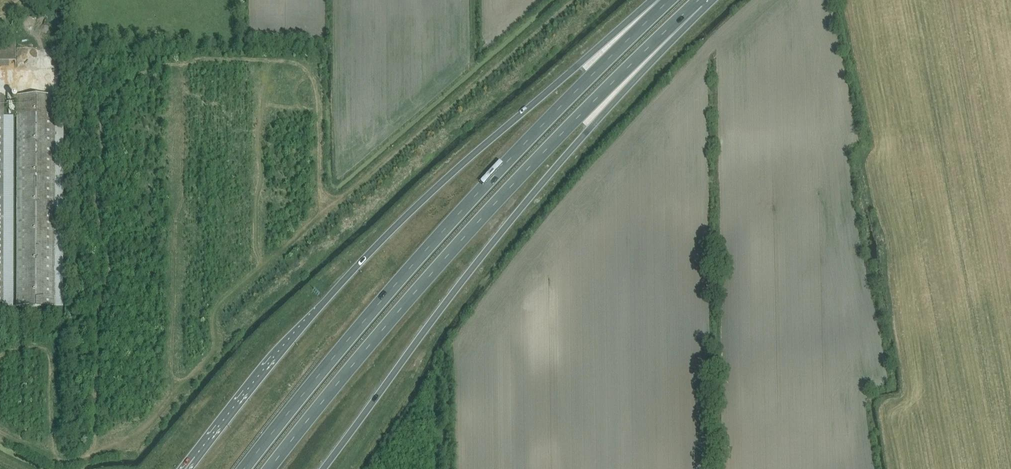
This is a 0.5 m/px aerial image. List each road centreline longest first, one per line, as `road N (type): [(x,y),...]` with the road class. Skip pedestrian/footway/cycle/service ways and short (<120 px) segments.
road 1 (trunk): [(665,0),(581,63),(384,239),(192,467)]
road 2 (trunk): [(270,468),(516,182),(698,0)]
road 3 (trunk): [(669,0),(443,231),(245,468)]
road 4 (trunk): [(322,468),(506,227),(698,0)]

